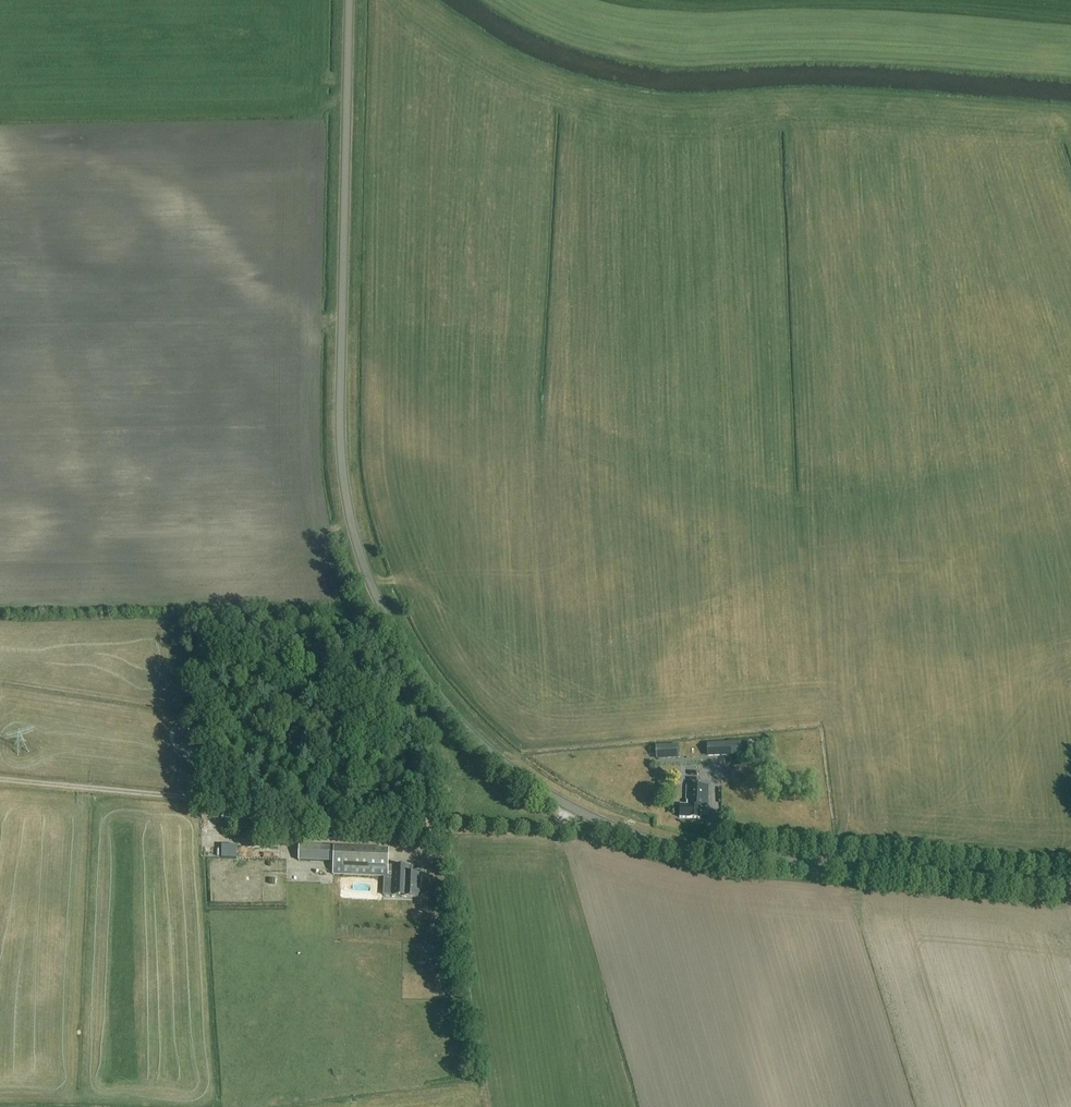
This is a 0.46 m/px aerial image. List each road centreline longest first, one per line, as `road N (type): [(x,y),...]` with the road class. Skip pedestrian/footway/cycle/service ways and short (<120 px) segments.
road 1 (unclassified): [(1070,886),(728,855),(654,840),(535,786),(443,706),(376,596),(344,484),(349,0)]
road 2 (track): [(572,808),(538,827),(512,827),(0,777)]
road 3 (track): [(382,609),(191,615),(181,624),(186,691),(175,704),(0,678)]

